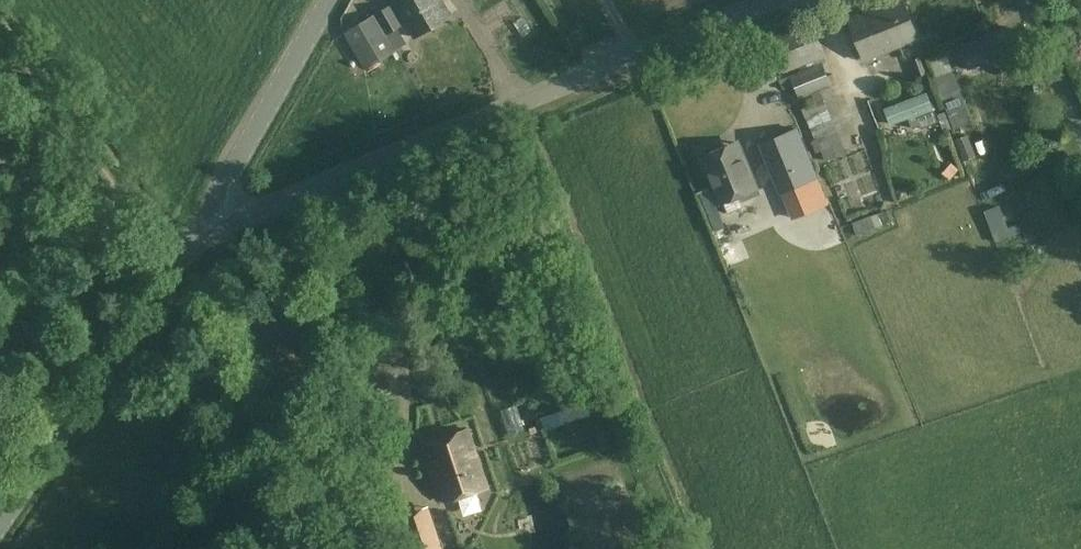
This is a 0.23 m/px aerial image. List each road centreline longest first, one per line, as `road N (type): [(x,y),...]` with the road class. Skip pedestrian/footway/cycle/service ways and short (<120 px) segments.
road 1 (unclassified): [(194,231),(763,0)]
road 2 (unclassified): [(0,522),(194,231)]
road 3 (track): [(178,258),(0,34)]
road 4 (unclassified): [(194,231),(327,0)]
road 5 (unclassified): [(1080,140),(1024,0)]

